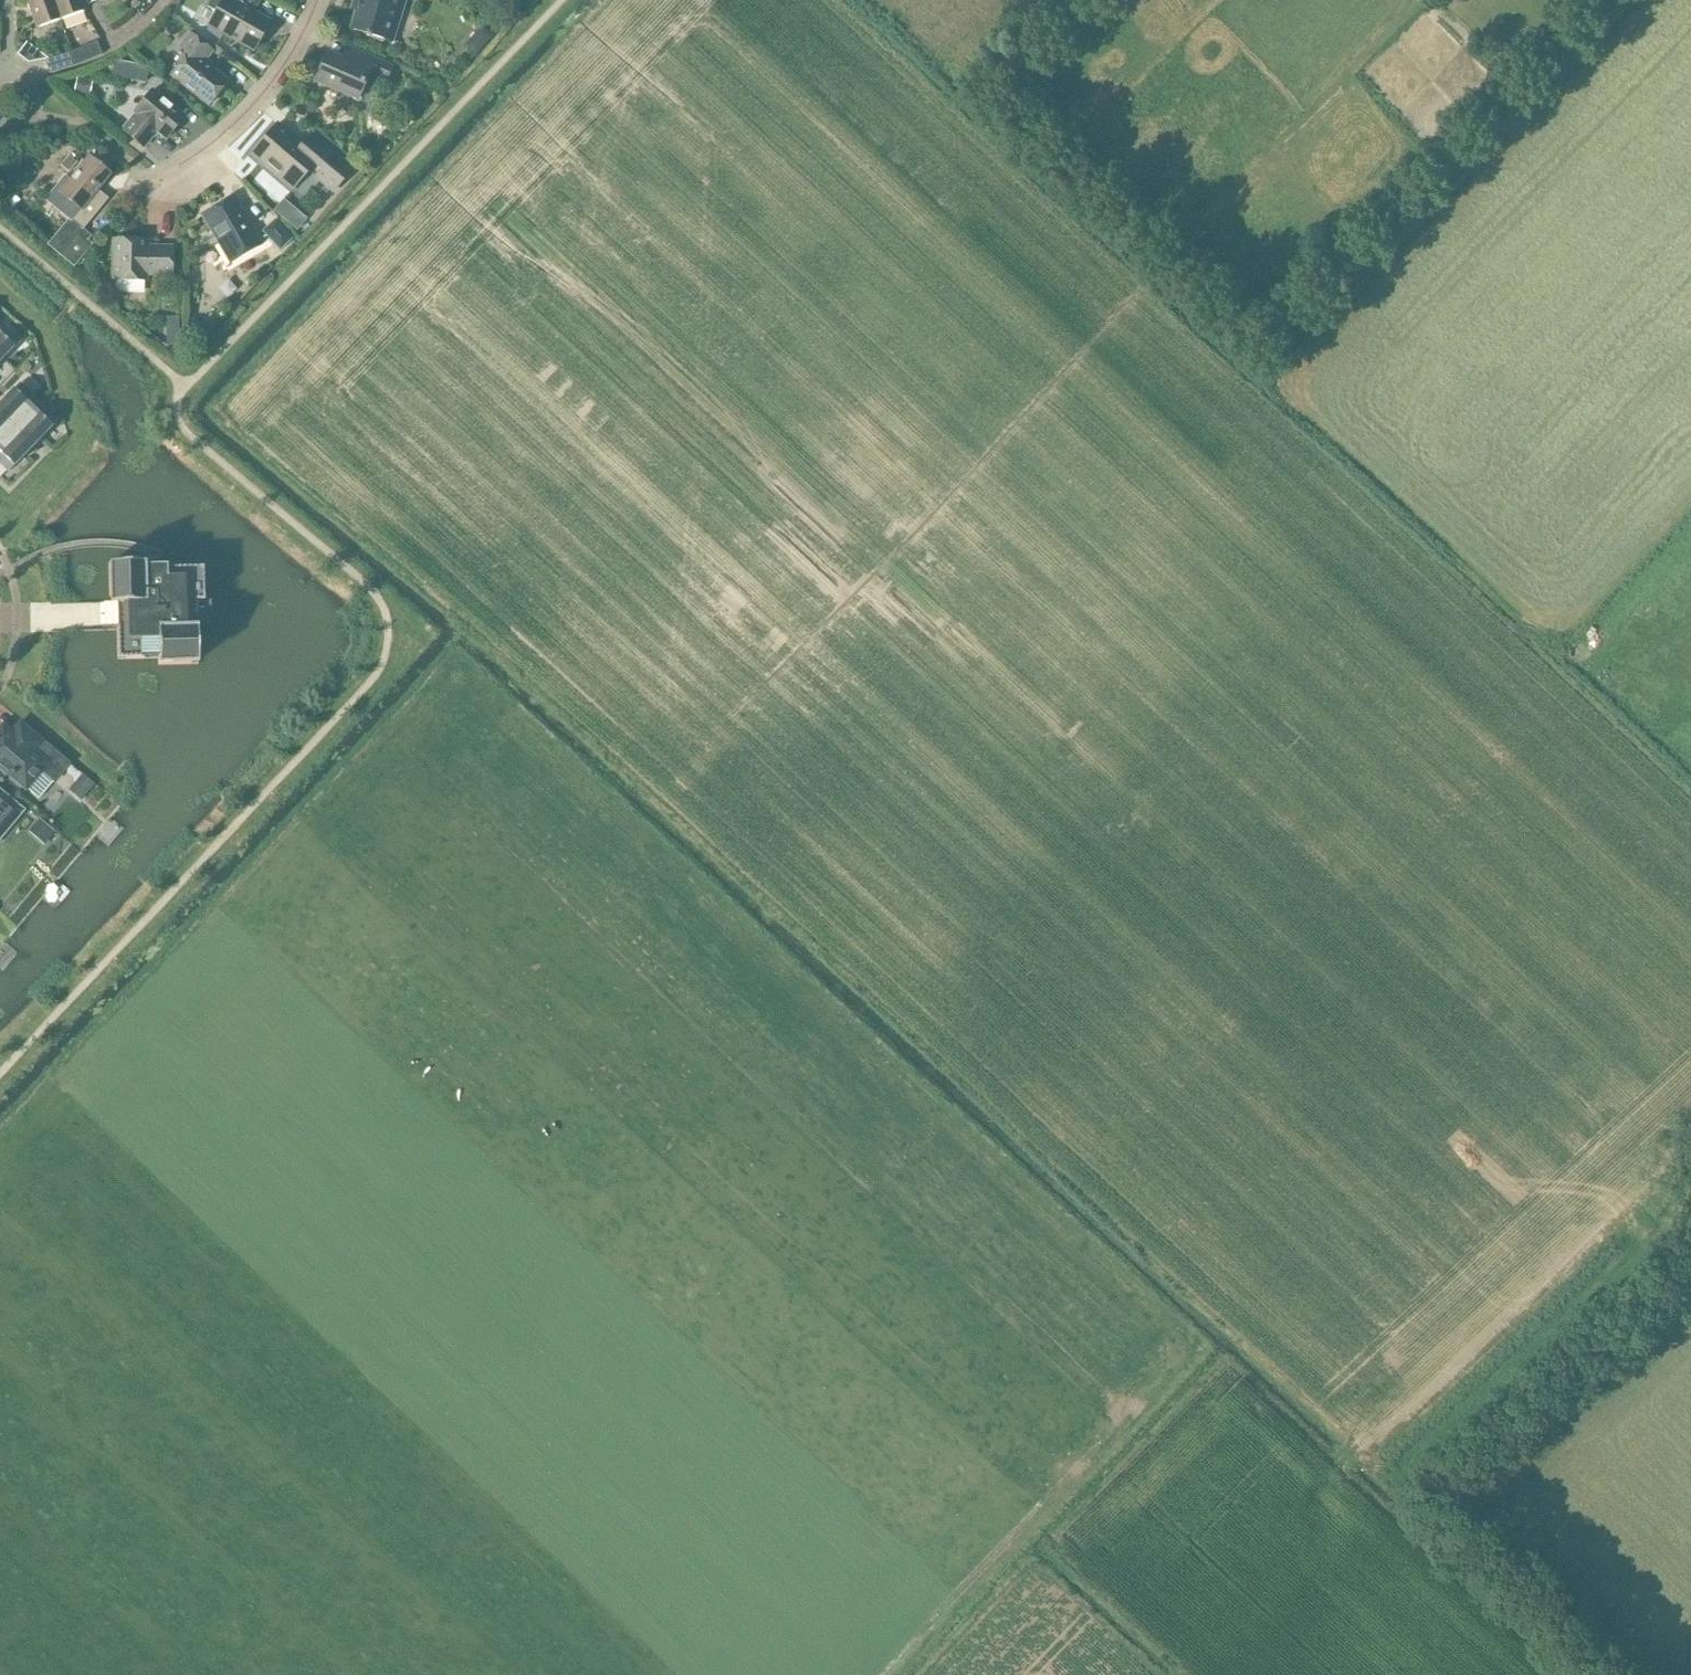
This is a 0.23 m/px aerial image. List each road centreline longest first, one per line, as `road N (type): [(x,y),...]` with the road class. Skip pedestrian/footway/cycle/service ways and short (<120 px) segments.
road 1 (residential): [(169,172),(218,139),(271,85),(319,0)]

